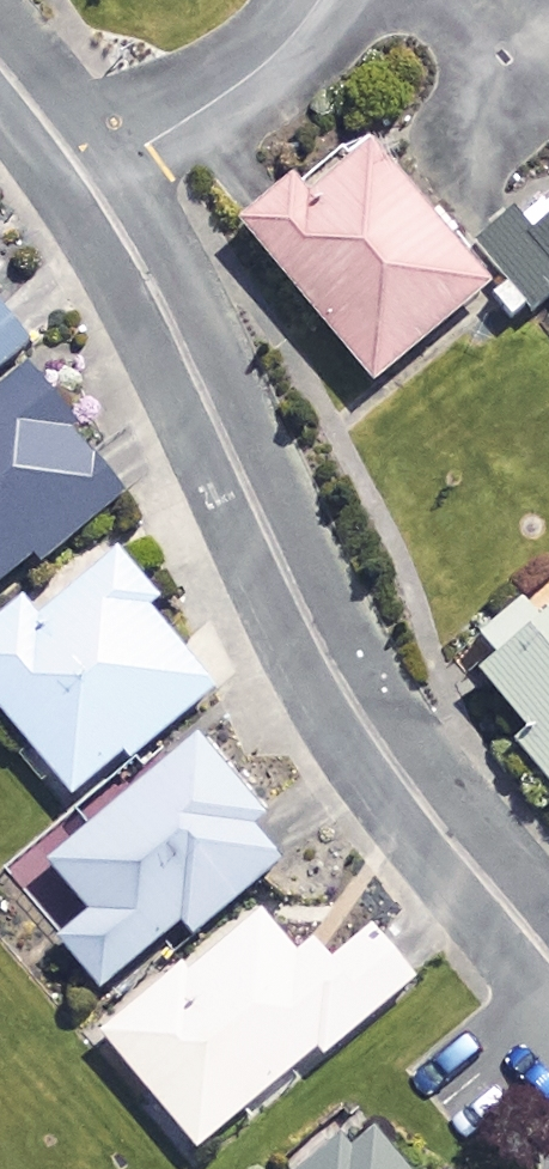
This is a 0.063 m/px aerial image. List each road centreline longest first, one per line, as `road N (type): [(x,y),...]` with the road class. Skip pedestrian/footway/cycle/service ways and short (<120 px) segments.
road 1 (residential): [(548,959),(369,729),(317,638),(146,276),(85,177)]
road 2 (residential): [(321,0),(273,59),(231,92),(85,177)]
road 3 (residential): [(85,177),(0,69)]

